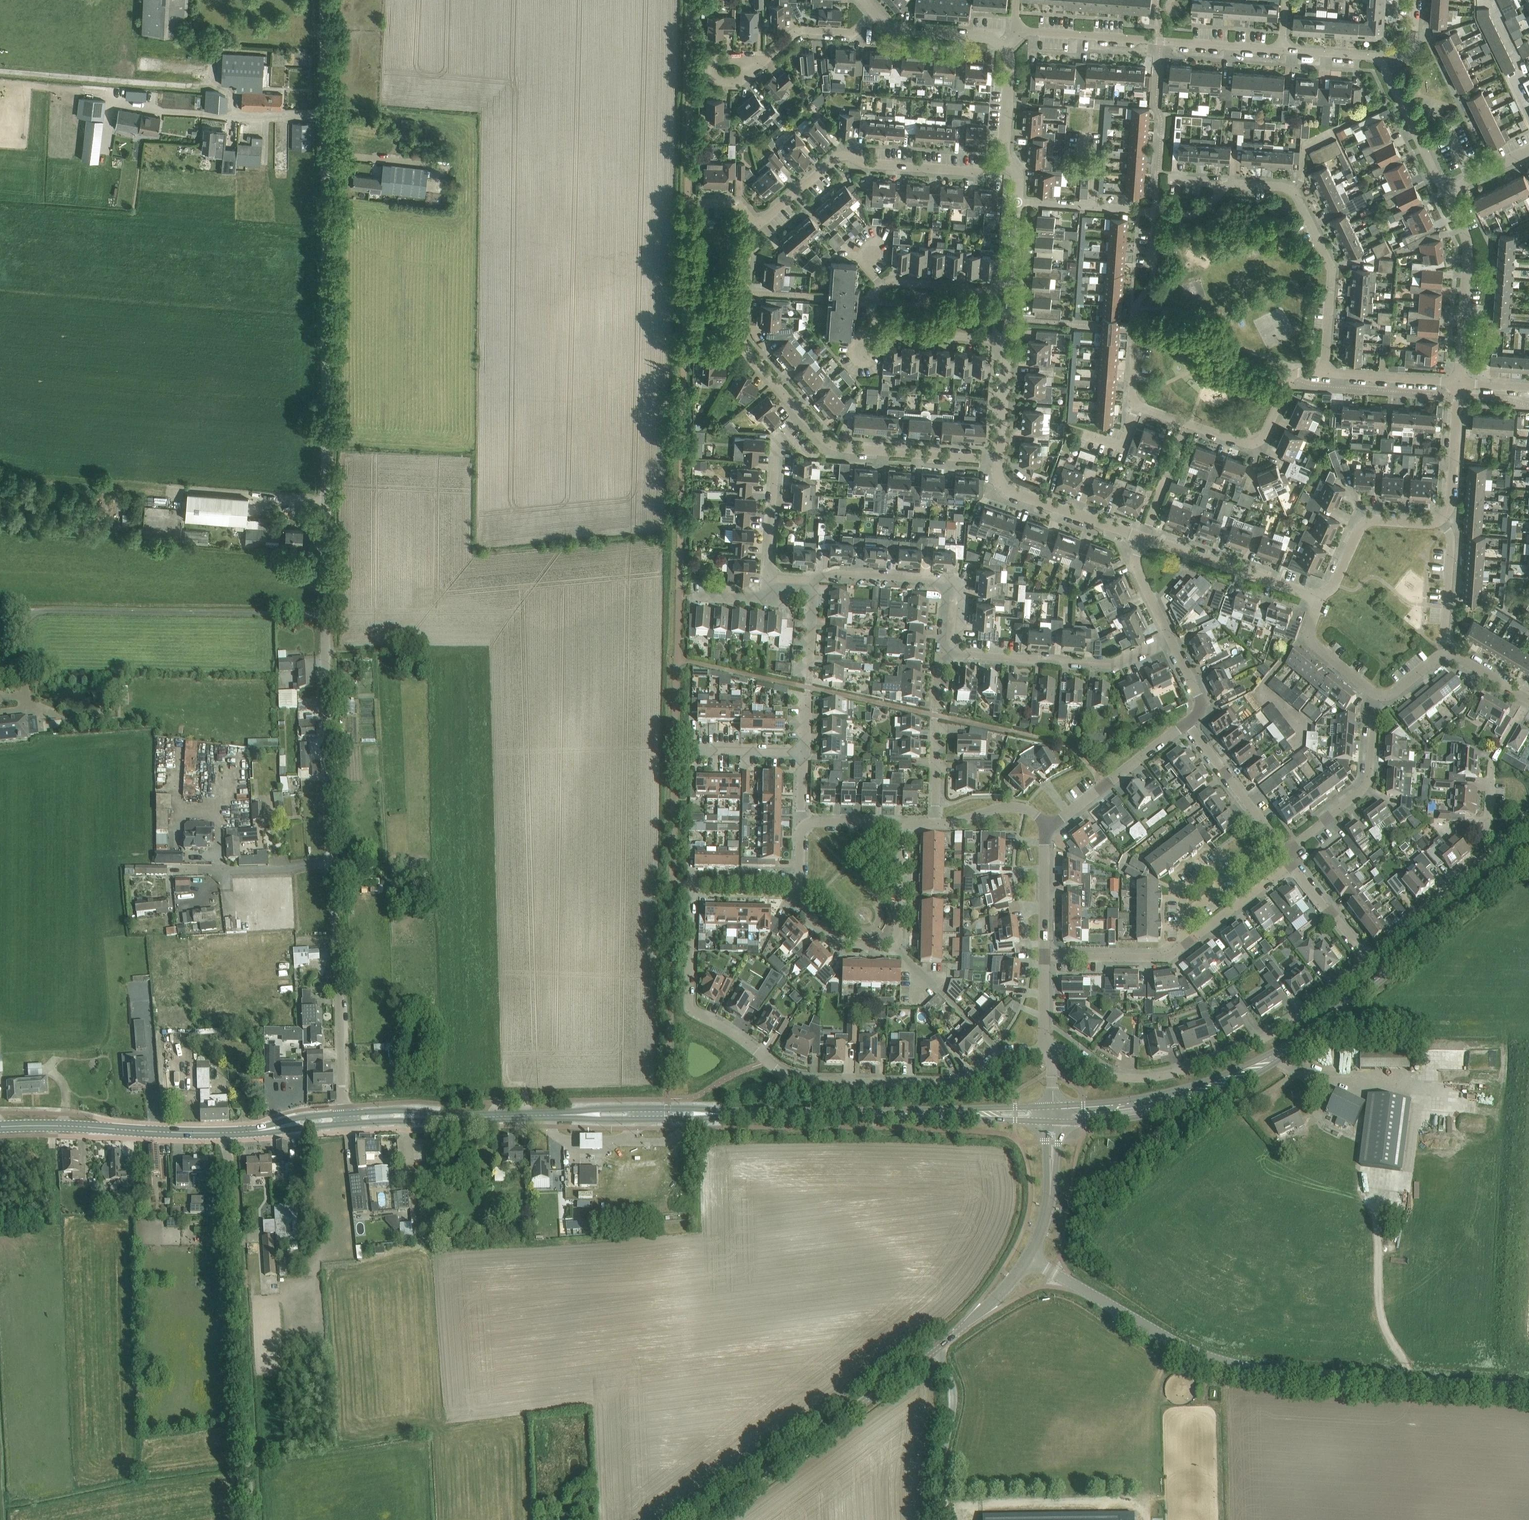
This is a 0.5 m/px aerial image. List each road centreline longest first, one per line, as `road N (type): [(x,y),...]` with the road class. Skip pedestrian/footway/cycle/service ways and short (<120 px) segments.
road 1 (unclassified): [(1528,1387),(1268,1371),(1200,1355),(1030,1256)]
road 2 (tertiary): [(325,614),(324,116)]
road 3 (secondary): [(1214,1087),(1328,1019),(1528,851)]
road 4 (unclassified): [(252,1519),(228,1133)]
road 5 (residential): [(1048,1050),(1075,1051),(1126,1077),(1186,1069),(1279,1029),(1370,960)]
road 6 (unclassified): [(325,614),(45,611),(25,622),(22,646)]
road 7 (residential): [(766,1060),(689,1007),(693,892),(793,886)]
road 8 (residential): [(1011,291),(892,282),(873,302),(888,330),(1007,340)]
road 9 (residential): [(766,1060),(802,1080),(950,1084),(1000,1053),(1048,1050)]
road 10 (residential): [(1134,346),(1136,404),(1243,444),(1261,440),(1295,373),(1324,373)]
road 11 (residential): [(756,227),(837,157),(989,173),(1007,160)]
road 12 (tertiary): [(707,1519),(933,1351)]
road 13 (residential): [(1282,50),(1019,33)]
road 14 (residential): [(1324,373),(1332,269),(1299,201),(1273,186),(1236,183),(1223,191)]
road 15 (secondary): [(973,1113),(714,1113)]
road 16 (tertiary): [(344,1114),(333,861)]
road 17 (residential): [(900,824),(893,944),(838,946),(793,886)]
road 18 (tertiary): [(333,861),(325,614)]
road 19 (secondary): [(0,1127),(228,1133)]
road 20 (residential): [(1170,637),(1111,666),(955,651)]
road 21 (residential): [(999,459),(845,449),(803,415)]
road 22 (residential): [(955,651),(953,603),(936,580),(837,573),(815,581)]
road 23 (residential): [(1290,859),(1297,843),(1368,780),(1377,695)]
road 24 (residential): [(1459,383),(1468,251),(1453,192)]
road 25 (residential): [(1320,599),(1144,538)]
road 26 (residential): [(935,824),(939,660),(955,651)]
road 27 (residential): [(1144,538),(1012,492),(1000,479),(999,459)]
road 28 (residential): [(1045,828),(1187,723)]
road 29 (residential): [(767,578),(777,436),(803,415)]
road 30 (residential): [(1370,960),(1503,846)]
road 31 (unclassified): [(942,1519),(955,1394),(933,1351)]
road 32 (residential): [(802,752),(815,581)]
road 33 (residential): [(1290,859),(1187,723)]
road 34 (residential): [(1440,520),(1364,524),(1320,599)]
road 35 (secondary): [(1214,1087),(1053,1106)]
road 36 (secondary): [(1058,1122),(1143,1116),(1214,1087)]
road 37 (residential): [(324,116),(163,112)]
road 38 (unclassified): [(333,861),(180,871)]
road 39 (residential): [(1044,956),(1168,957),(1188,942)]
road 40 (residential): [(748,70),(801,29),(853,33),(875,13)]
road 41 (residential): [(1453,192),(1440,182),(1382,64)]
road 42 (residential): [(1440,520),(1451,501),(1459,383)]
road 43 (residential): [(1156,212),(1017,202)]
road 44 (residential): [(1003,48),(982,37),(893,29),(875,13)]
road 45 (residential): [(1444,654),(1451,542),(1440,520)]
road 46 (tertiary): [(933,1351),(1004,1291),(1030,1256)]
road 47 (residential): [(1459,383),(1324,373)]
road 48 (secondary): [(451,1118),(583,1114)]
road 49 (secondary): [(583,1114),(668,1120),(714,1113)]
road 50 (residential): [(1188,942),(1290,859)]
road 51 (secondary): [(714,1113),(583,1114)]
road 52 (residential): [(1370,960),(1290,859)]
road 53 (residential): [(1044,956),(1045,828)]
road 54 (residential): [(1320,599),(1313,644),(1377,695)]
road 55 (residential): [(1045,828),(1014,807),(935,824)]

